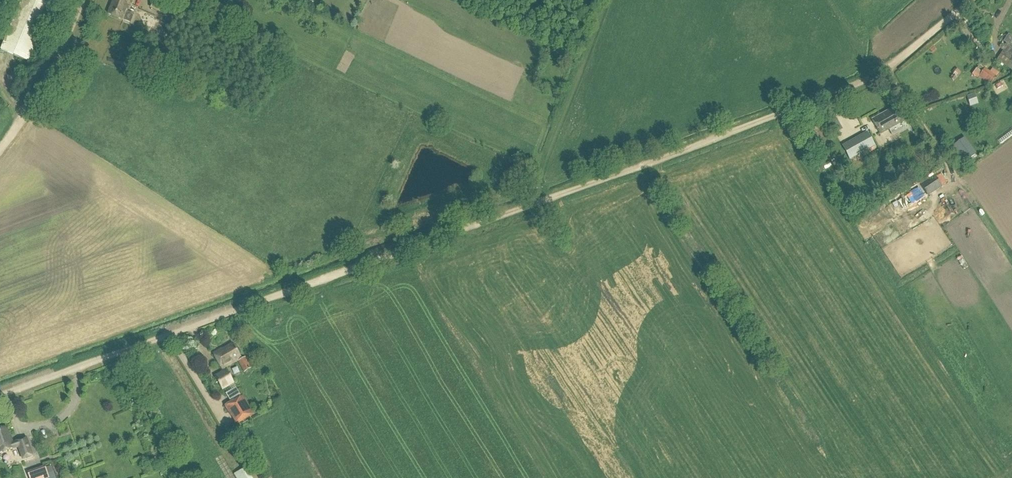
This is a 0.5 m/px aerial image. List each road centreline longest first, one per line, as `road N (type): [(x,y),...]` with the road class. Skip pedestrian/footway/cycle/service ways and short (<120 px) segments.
road 1 (track): [(970,0),(886,71),(835,94),(0,398)]
road 2 (track): [(607,0),(531,204)]

